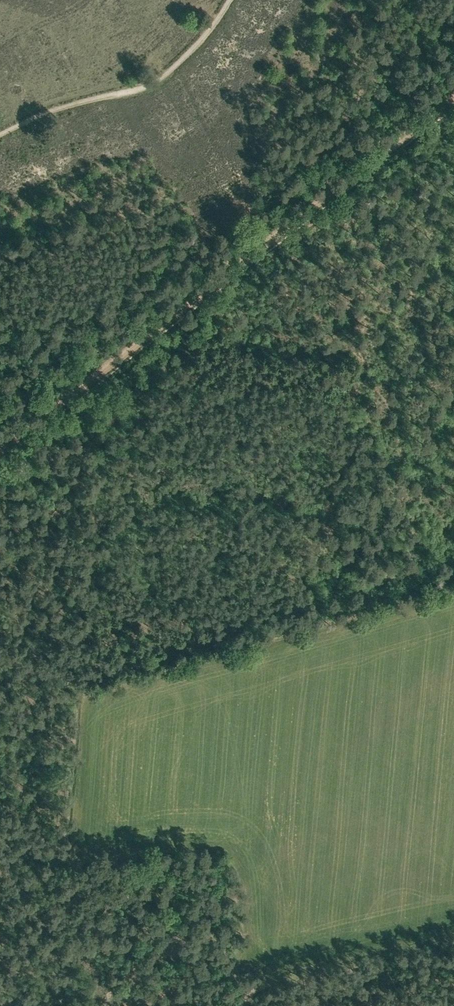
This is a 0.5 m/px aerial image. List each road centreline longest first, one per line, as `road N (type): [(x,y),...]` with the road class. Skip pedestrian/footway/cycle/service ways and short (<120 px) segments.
road 1 (track): [(0,451),(453,95)]
road 2 (track): [(0,135),(62,106),(158,80),(230,0)]
road 3 (track): [(453,938),(251,985),(243,1005)]

